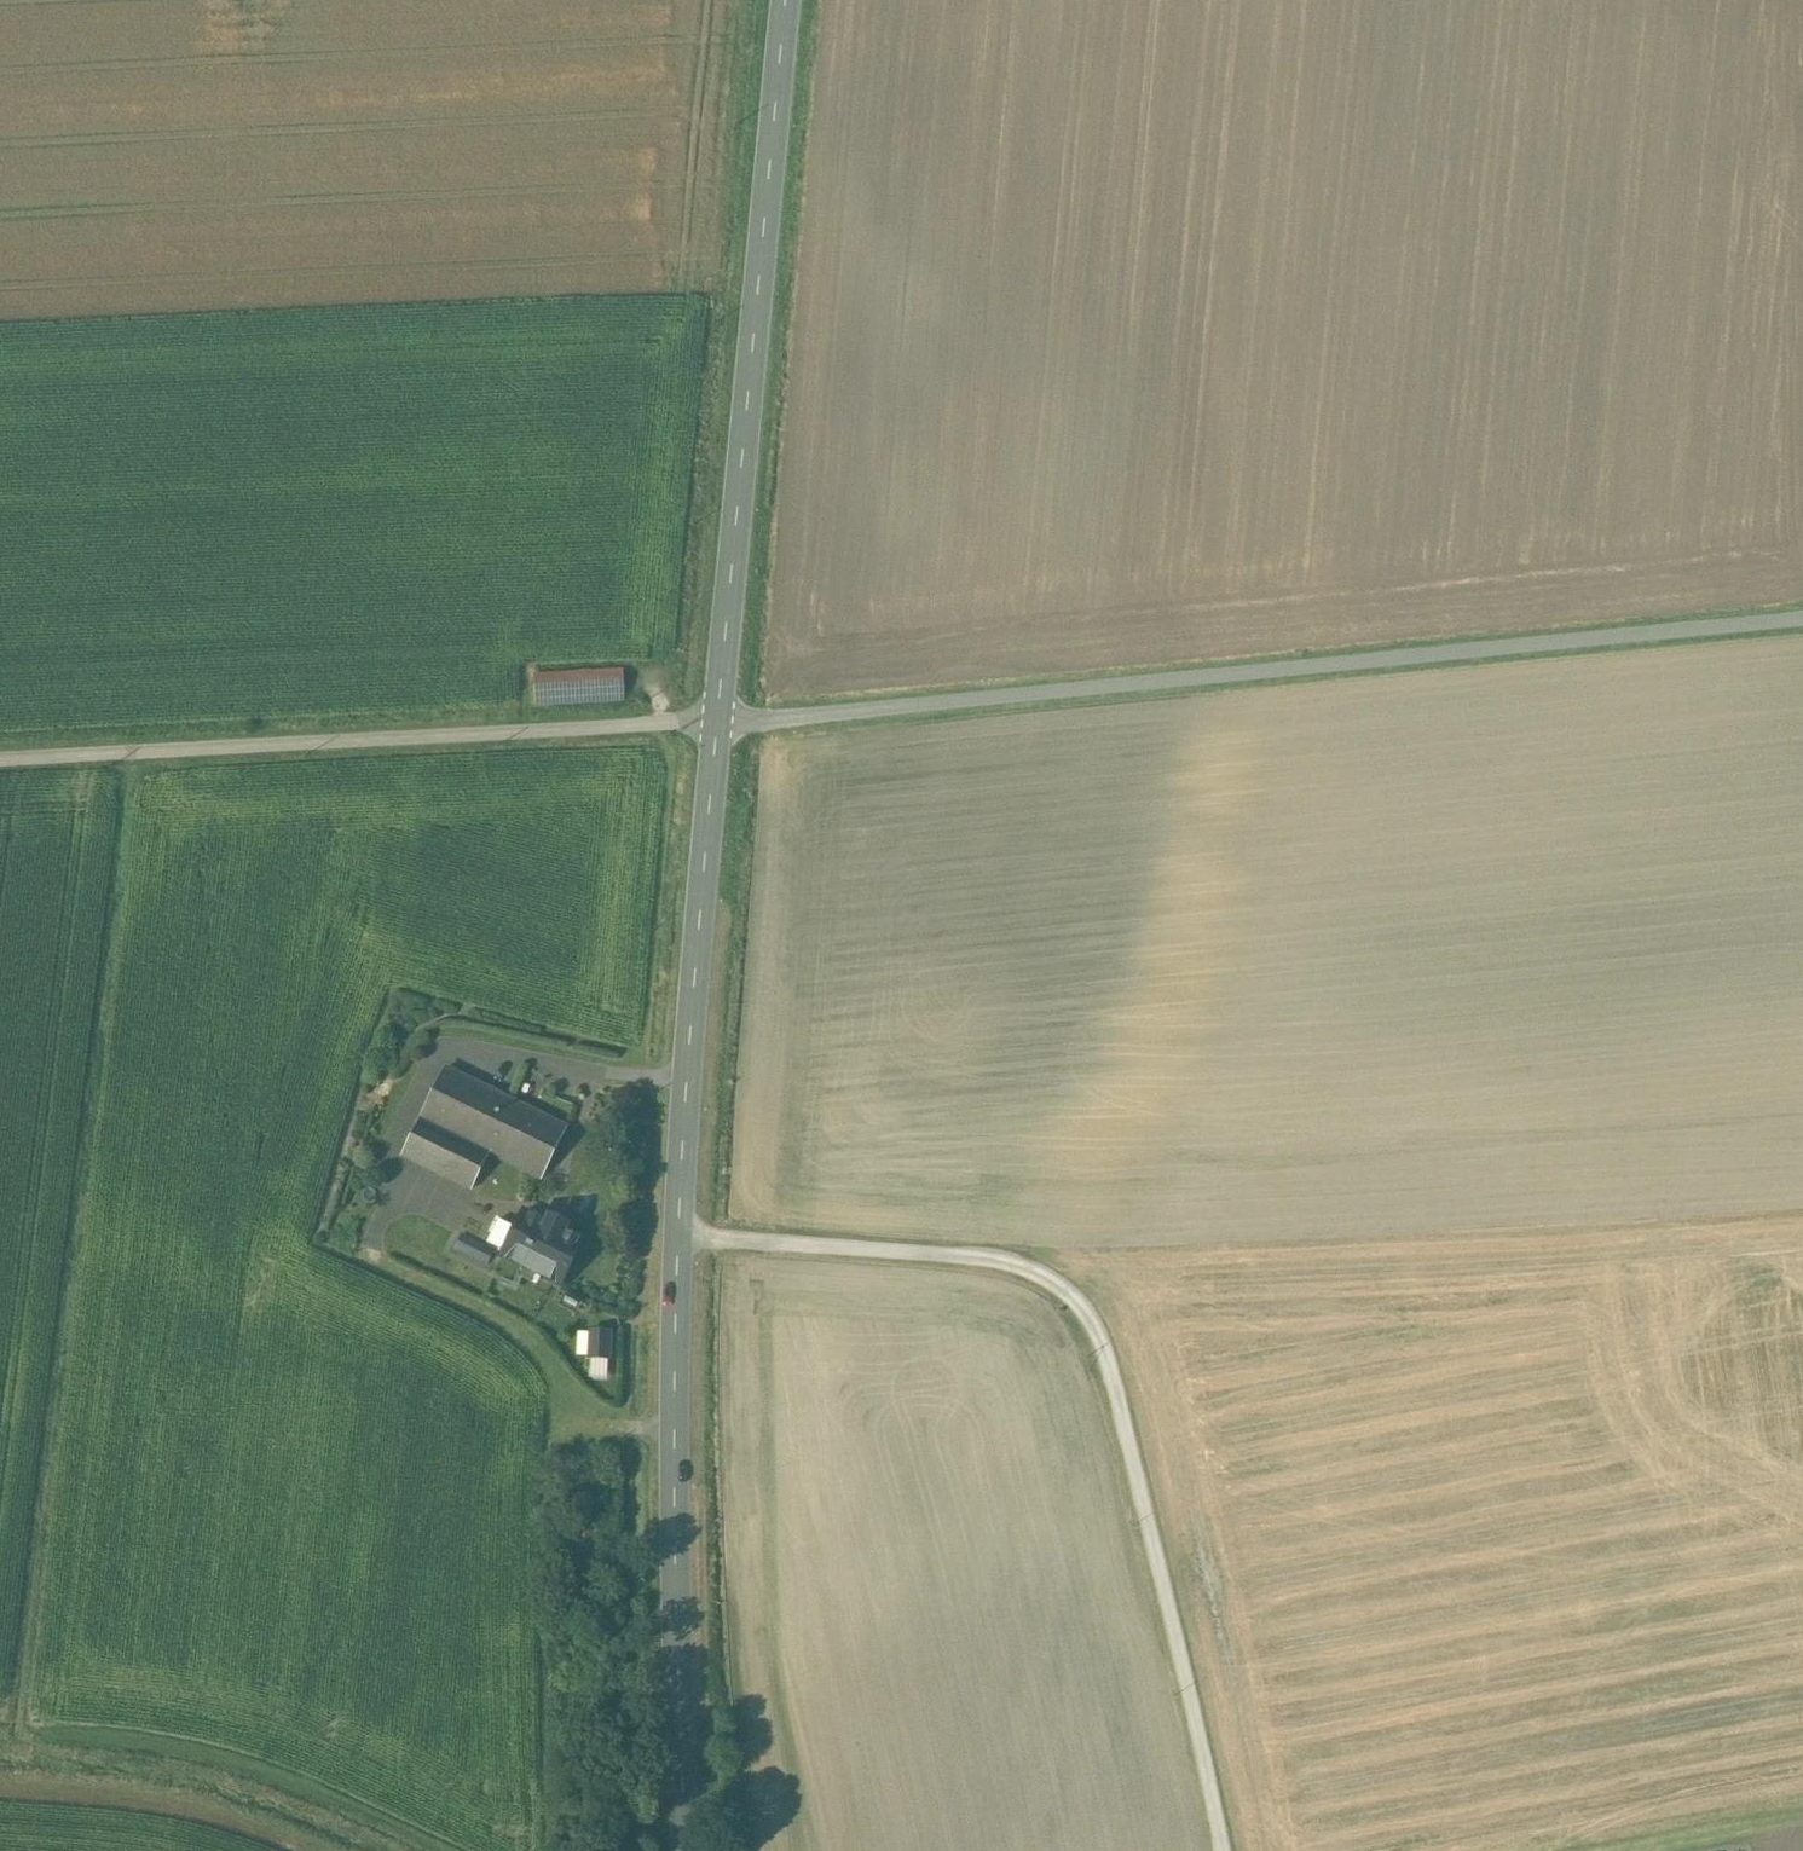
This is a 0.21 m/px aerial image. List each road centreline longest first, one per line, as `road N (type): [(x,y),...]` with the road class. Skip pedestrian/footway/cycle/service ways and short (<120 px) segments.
road 1 (tertiary): [(718,721),(679,1235),(674,1434),(687,1850)]
road 2 (unclassified): [(718,721),(1802,611)]
road 3 (tertiary): [(786,0),(718,721)]
road 4 (unclassified): [(0,758),(718,721)]
road 5 (track): [(1610,1850),(1802,1815)]

